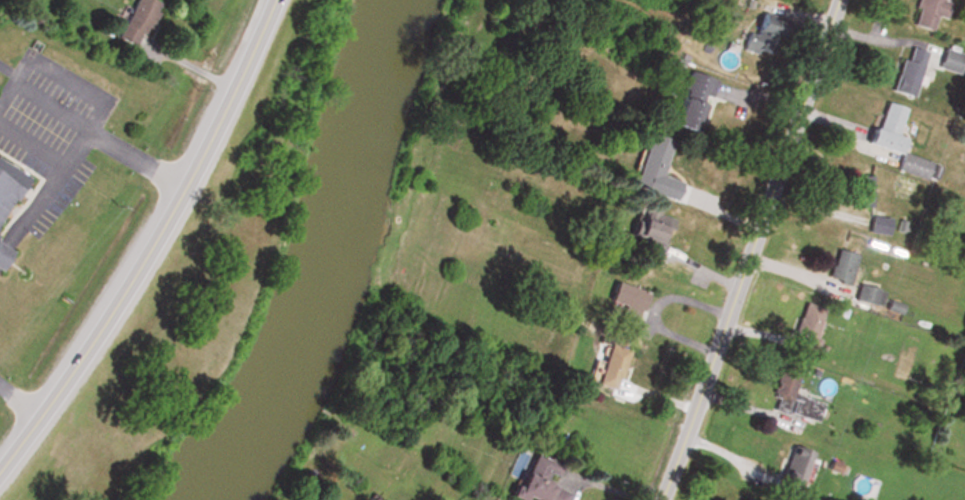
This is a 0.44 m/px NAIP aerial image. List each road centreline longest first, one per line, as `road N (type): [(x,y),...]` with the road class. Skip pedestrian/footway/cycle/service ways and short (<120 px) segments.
road 1 (residential): [(0,462),(64,378),(158,220),(264,0)]
road 2 (residential): [(834,0),(657,499)]

